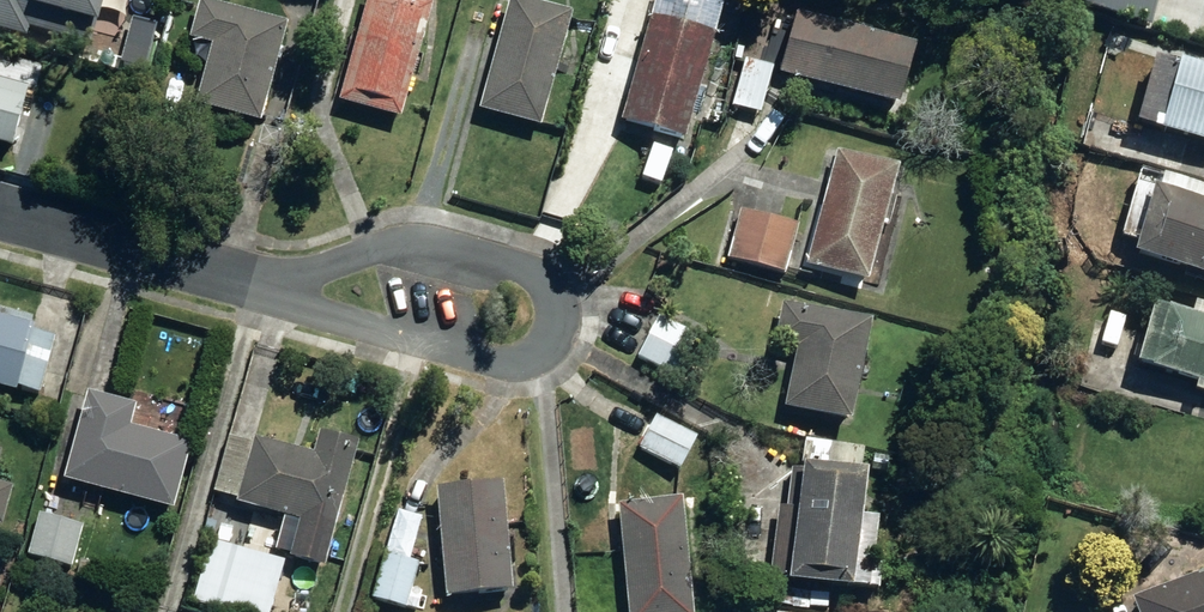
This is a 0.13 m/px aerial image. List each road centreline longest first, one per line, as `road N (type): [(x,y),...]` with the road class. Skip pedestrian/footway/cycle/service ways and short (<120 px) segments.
road 1 (residential): [(276,293),(522,365),(549,356),(568,312)]
road 2 (residential): [(568,312),(554,284),(406,242),(276,293)]
road 3 (residential): [(0,214),(276,293)]

